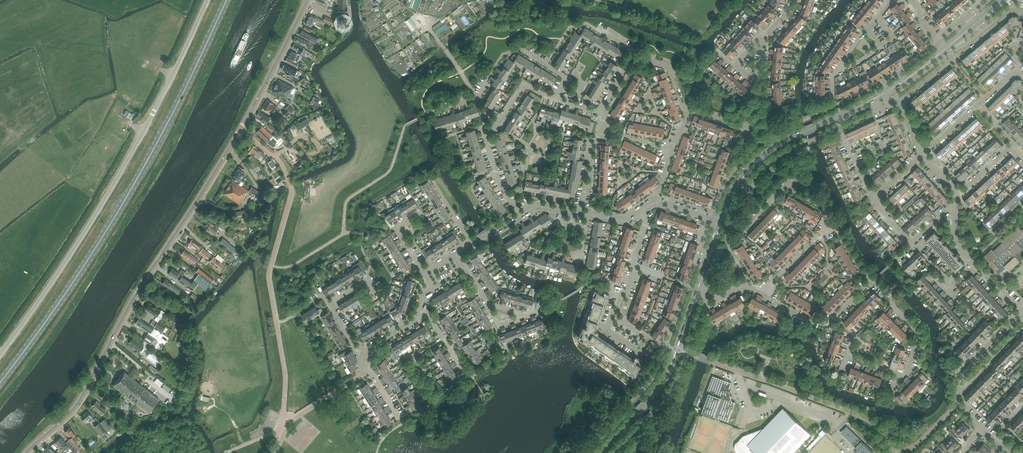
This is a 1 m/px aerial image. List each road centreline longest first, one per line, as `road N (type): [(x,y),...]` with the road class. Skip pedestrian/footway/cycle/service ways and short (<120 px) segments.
road 1 (tertiary): [(27,452),(81,399),(308,0)]
road 2 (primary): [(0,383),(121,207),(227,0)]
road 3 (unclassified): [(0,354),(126,163),(207,0)]
road 4 (residential): [(698,290),(722,298),(748,287),(827,325),(873,281)]
road 5 (track): [(0,39),(108,43),(172,75)]
road 6 (tertiary): [(742,180),(777,146),(890,90)]
road 7 (residential): [(1022,11),(1012,10),(898,104)]
road 8 (residential): [(982,430),(957,406),(958,378),(1020,313)]
road 9 (residential): [(873,281),(823,209),(794,186),(772,203)]
road 10 (residential): [(921,156),(1016,71),(1022,73)]
road 11 (tertiary): [(598,452),(657,392),(677,350)]
road 12 (residential): [(638,55),(581,24),(546,65)]

